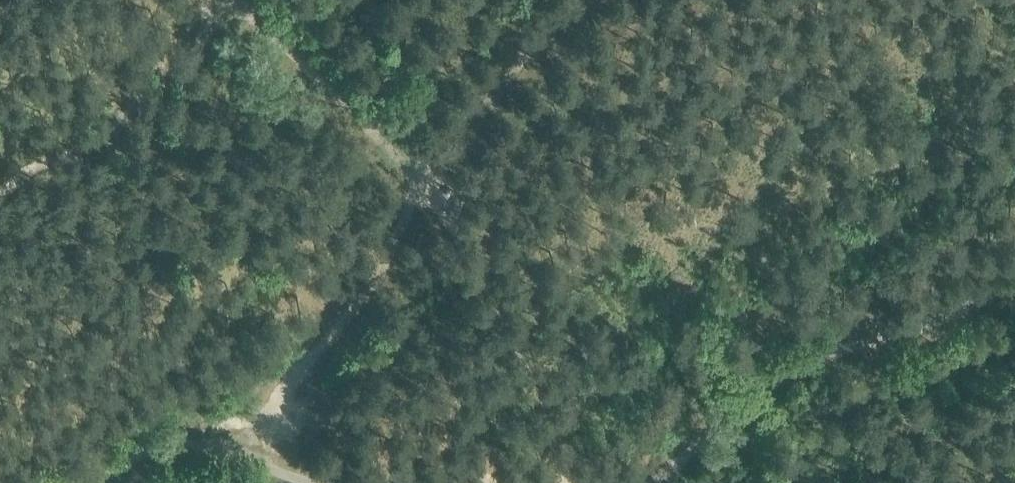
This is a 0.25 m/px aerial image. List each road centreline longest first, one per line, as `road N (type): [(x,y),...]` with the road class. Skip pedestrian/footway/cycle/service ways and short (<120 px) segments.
road 1 (track): [(572,482),(565,442),(536,373),(463,233),(427,196)]
road 2 (track): [(245,461),(427,196)]
road 3 (track): [(427,196),(237,0)]
road 4 (track): [(427,196),(543,34),(579,0)]

